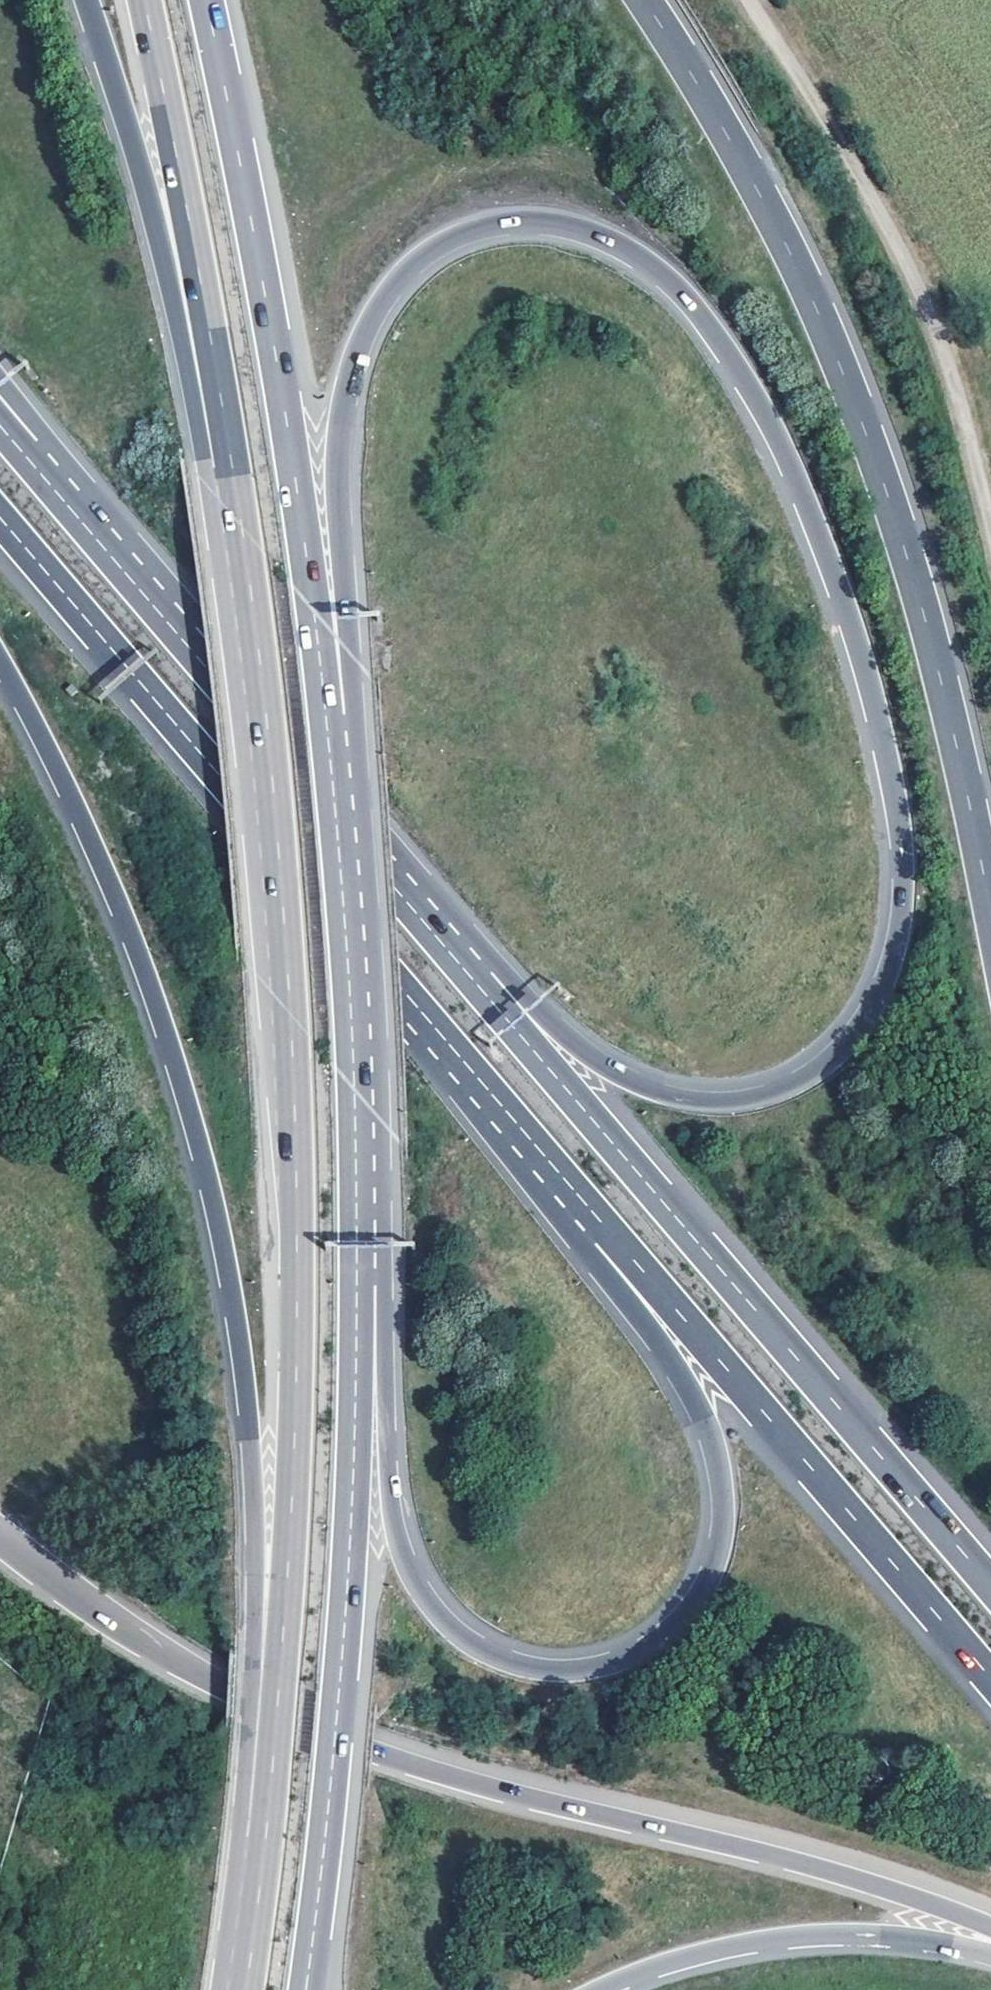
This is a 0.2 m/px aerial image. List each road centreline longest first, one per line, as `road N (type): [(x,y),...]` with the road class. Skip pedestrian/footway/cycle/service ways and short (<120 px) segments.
road 1 (motorway): [(330,753),(349,655),(340,429),(357,352),(387,293),(433,250),(491,229),(559,227),(634,259),(681,298),(733,366),(818,544),(884,746),(898,825),(898,930),(882,981),(851,1039),(778,1090),(685,1099),(631,1086),(510,1022)]
road 2 (motorway): [(201,279),(271,768),(290,1009),(296,1335),(284,1649)]
road 3 (motorway): [(409,994),(700,1408),(721,1482),(718,1555),(698,1608),(650,1650),(586,1672),(520,1667),(452,1628),(423,1581),(393,1497),(357,1282)]
road 4 (motorway): [(0,1529),(125,1628),(307,1736),(464,1787),(781,1861),(990,1928)]
road 5 (motorway): [(0,668),(80,828),(195,1156),(284,1649)]
road 6 (motorway): [(990,926),(951,727),(835,368),(728,136),(646,0)]
road 7 (motorway): [(409,994),(990,1681)]
road 8 (motorway): [(510,1022),(12,435)]
road 9 (motorway): [(330,753),(269,331),(207,0)]
road 10 (motorway): [(990,1592),(510,1022)]
road 11 (motorway): [(304,1989),(344,1663),(357,1282)]
road 12 (motorway): [(0,515),(409,994)]
road 13 (track): [(749,0),(811,93),(931,309),(990,522)]
road 14 (motorway): [(357,1282),(356,1094),(330,753)]
road 15 (motorway): [(604,1989),(700,1955),(774,1939),(919,1944),(990,1961)]
road 16 (motorway): [(284,1649),(244,1989)]
road 17 (motorway): [(83,0),(145,196),(201,279)]
road 18 (motorway): [(144,0),(201,279)]

